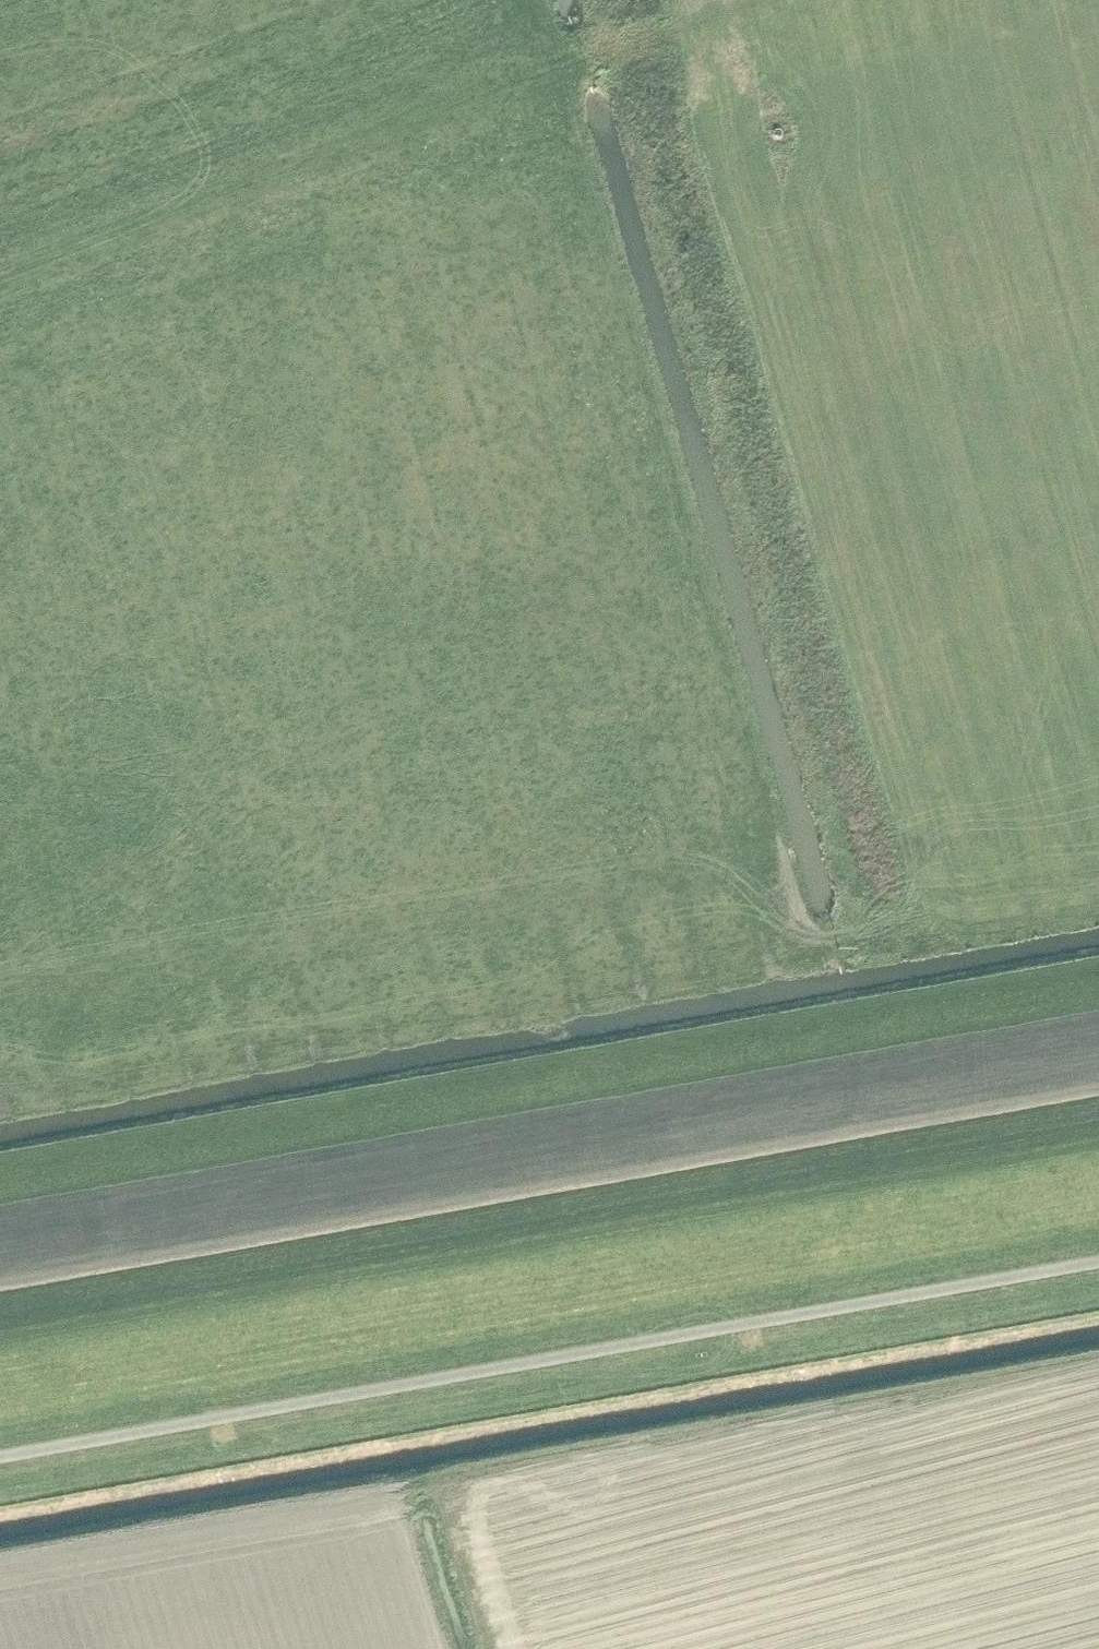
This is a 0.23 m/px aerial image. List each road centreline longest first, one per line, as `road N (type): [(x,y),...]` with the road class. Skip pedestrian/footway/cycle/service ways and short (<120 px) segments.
road 1 (unclassified): [(0,1456),(1098,1261)]

